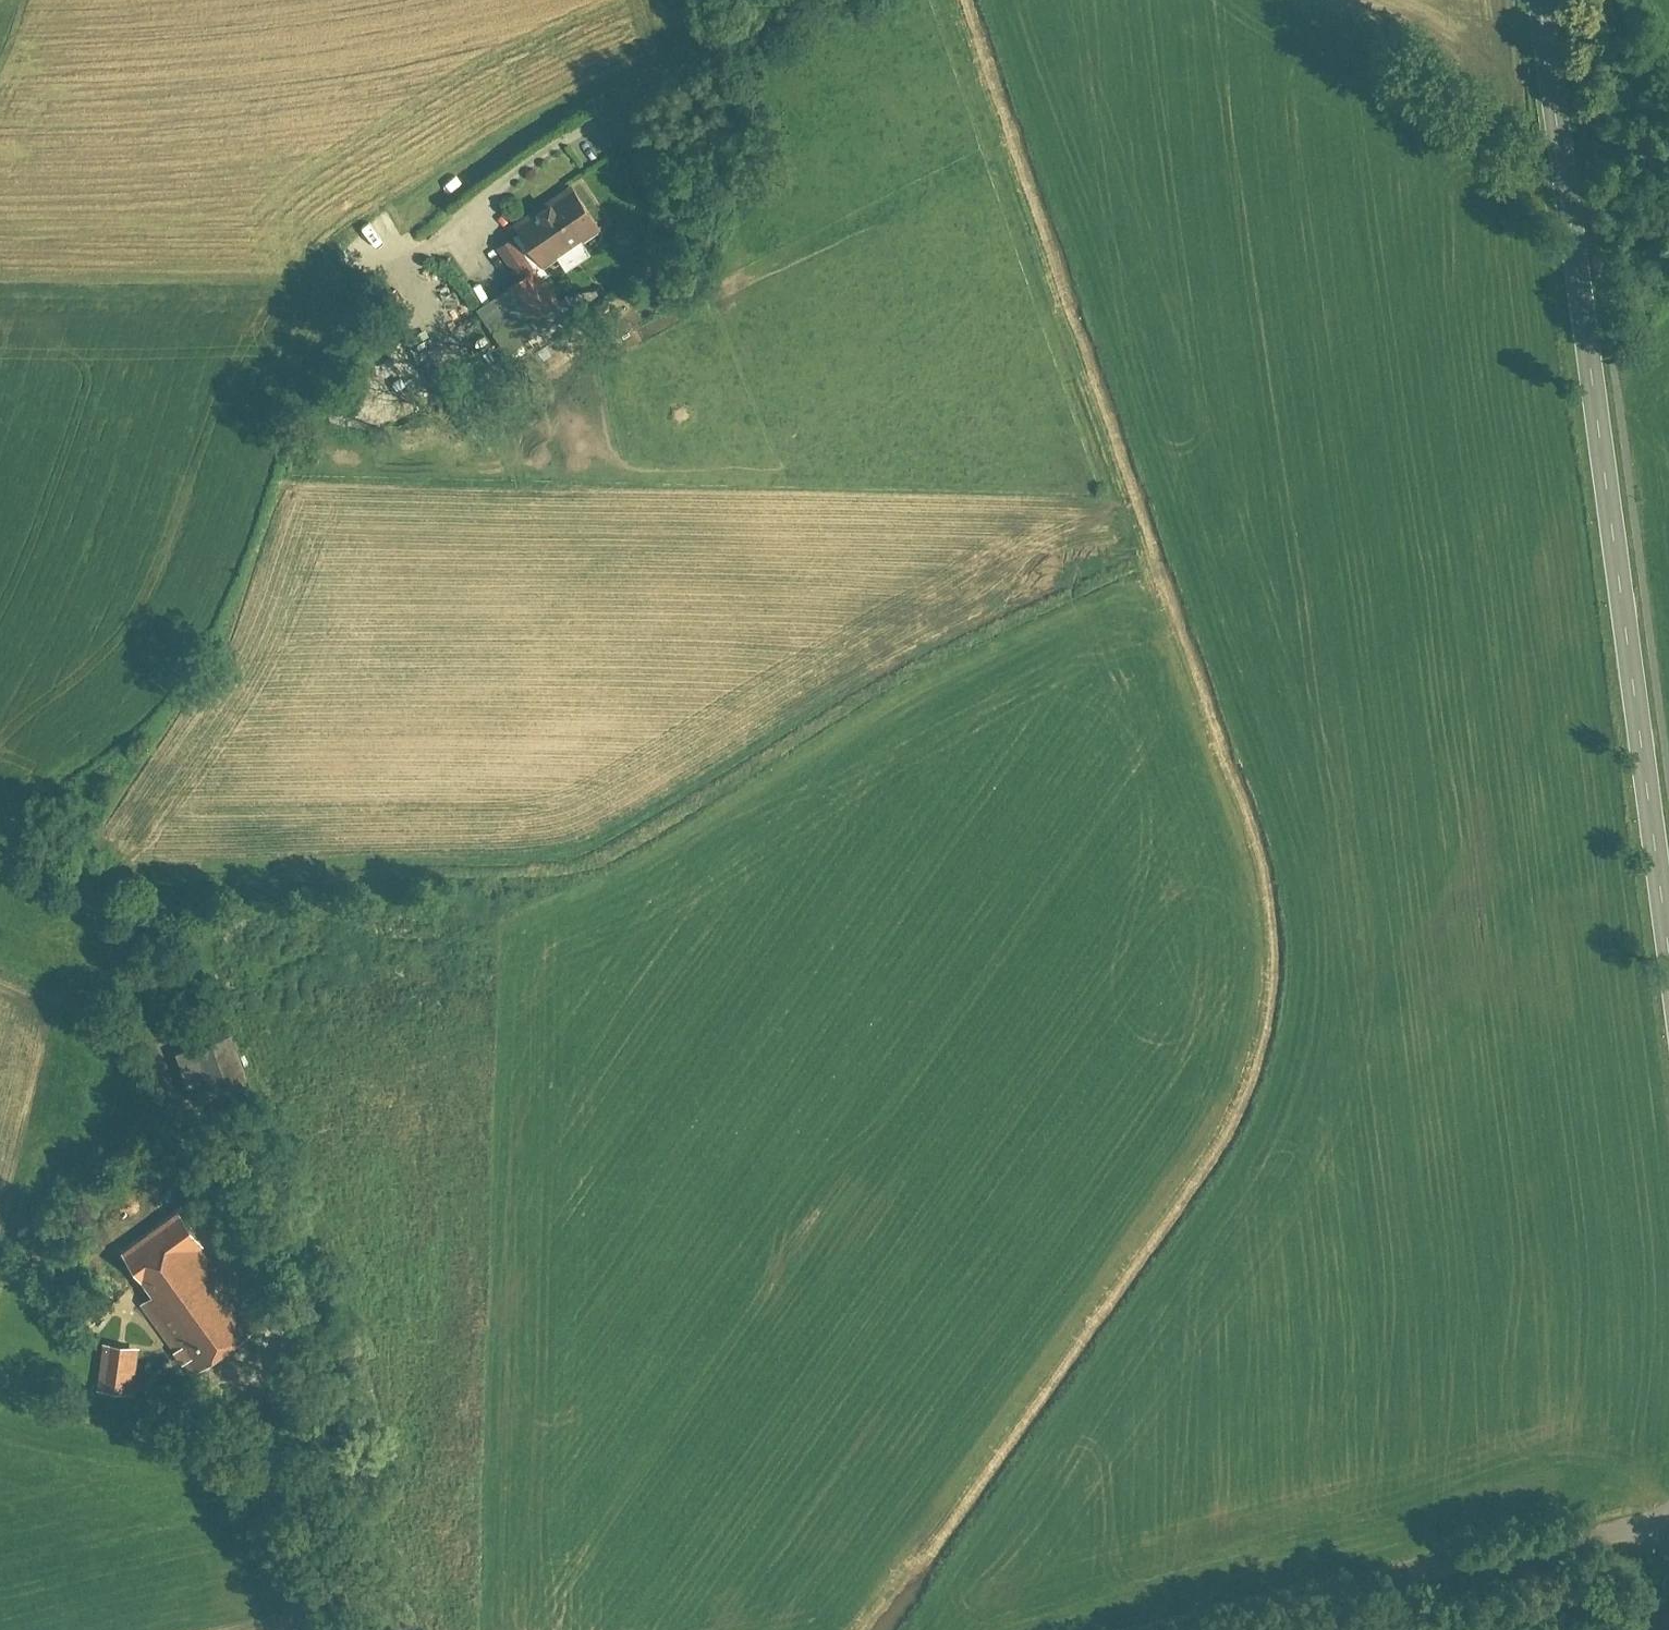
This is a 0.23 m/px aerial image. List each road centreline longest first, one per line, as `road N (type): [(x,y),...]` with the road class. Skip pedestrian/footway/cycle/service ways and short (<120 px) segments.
road 1 (tertiary): [(1668,979),(1541,0)]
road 2 (track): [(0,871),(79,903),(98,924),(263,1280),(282,1334),(264,1393),(391,1629)]
road 3 (residential): [(1204,1629),(1668,1518)]
road 4 (residential): [(815,0),(513,173)]

